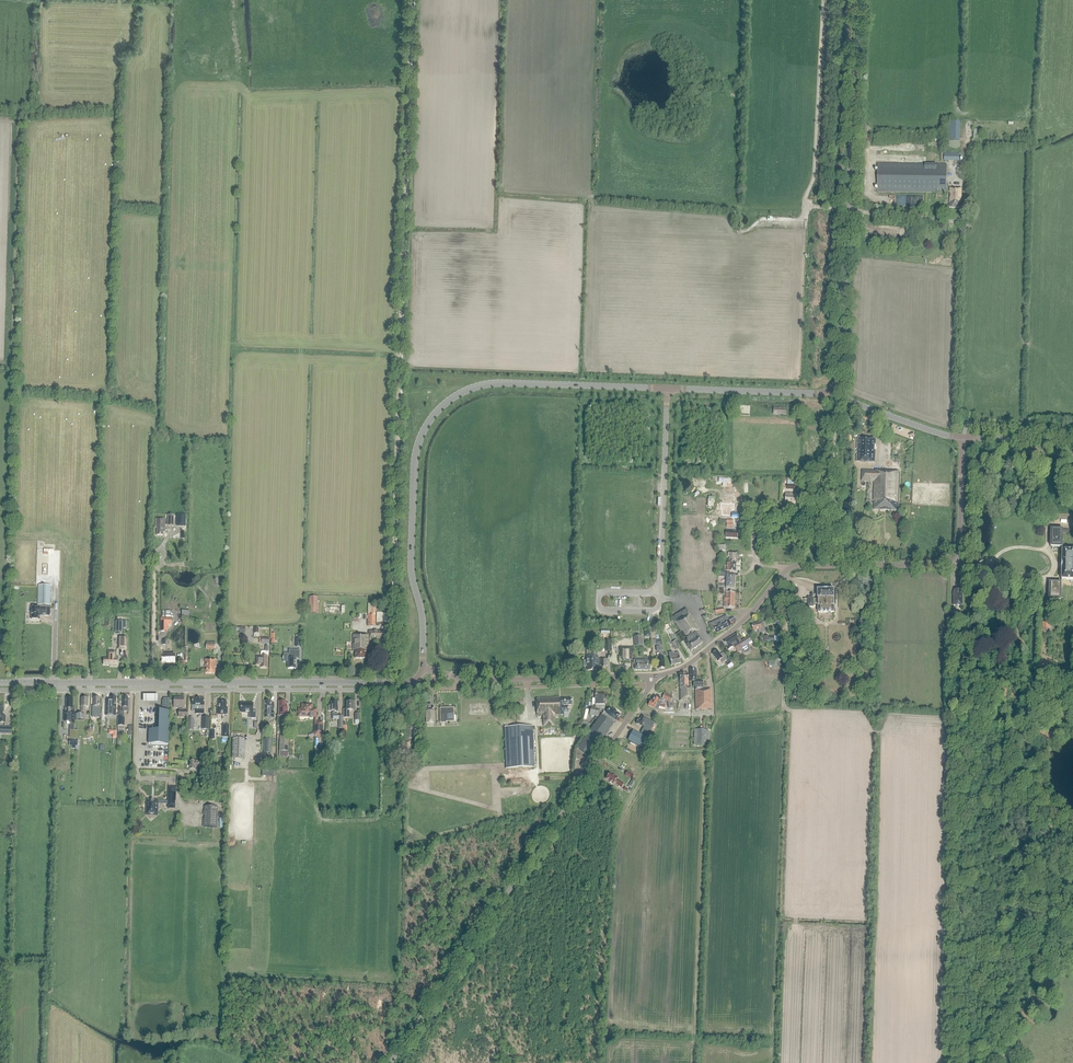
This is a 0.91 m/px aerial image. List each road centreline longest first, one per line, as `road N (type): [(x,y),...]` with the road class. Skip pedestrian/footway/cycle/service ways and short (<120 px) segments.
road 1 (tertiary): [(837,390),(503,383),(451,399),(423,432),(414,466),(411,565),(423,669)]
road 2 (track): [(391,624),(413,0)]
road 3 (track): [(697,1044),(753,1054),(771,1049),(790,579),(781,576)]
road 4 (unclassified): [(384,1062),(469,954),(652,676)]
road 5 (tertiary): [(0,682),(390,683),(412,682),(423,669)]
road 6 (tertiary): [(837,390),(858,0)]
road 7 (unclassified): [(786,570),(951,560),(959,542),(963,437)]
road 8 (unclassified): [(423,669),(469,680),(652,676)]
road 9 (unclassified): [(652,676),(682,668),(740,624),(786,570)]
road 10 (tertiary): [(963,437),(837,390)]

